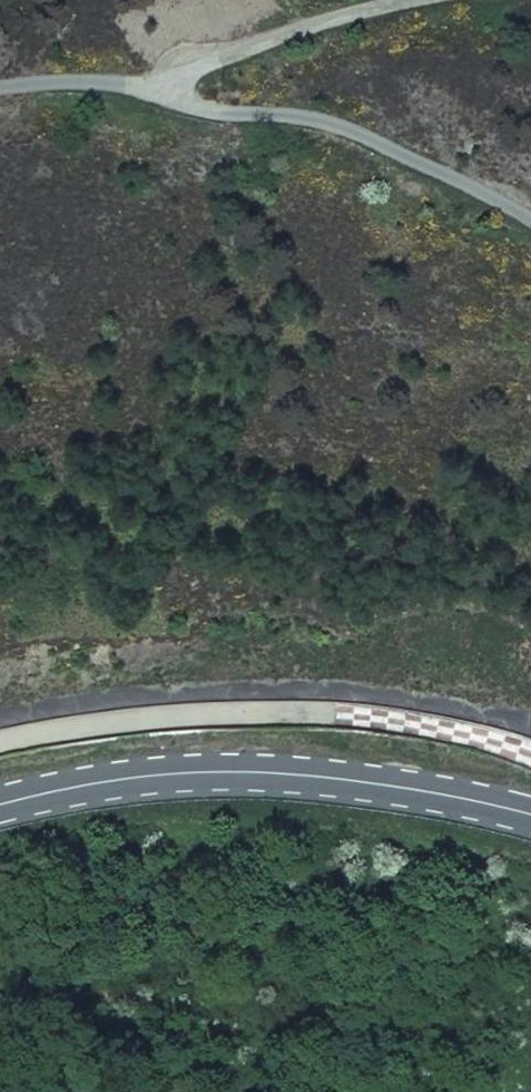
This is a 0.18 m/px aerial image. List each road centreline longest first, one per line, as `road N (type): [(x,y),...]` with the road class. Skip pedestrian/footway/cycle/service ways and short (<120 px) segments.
road 1 (primary): [(0,805),(129,779),(292,772),(530,813)]
road 2 (unclassified): [(530,220),(321,123),(207,115),(155,87)]
road 3 (unclassified): [(155,87),(394,2),(421,0)]
road 4 (unclassified): [(0,85),(155,87)]

